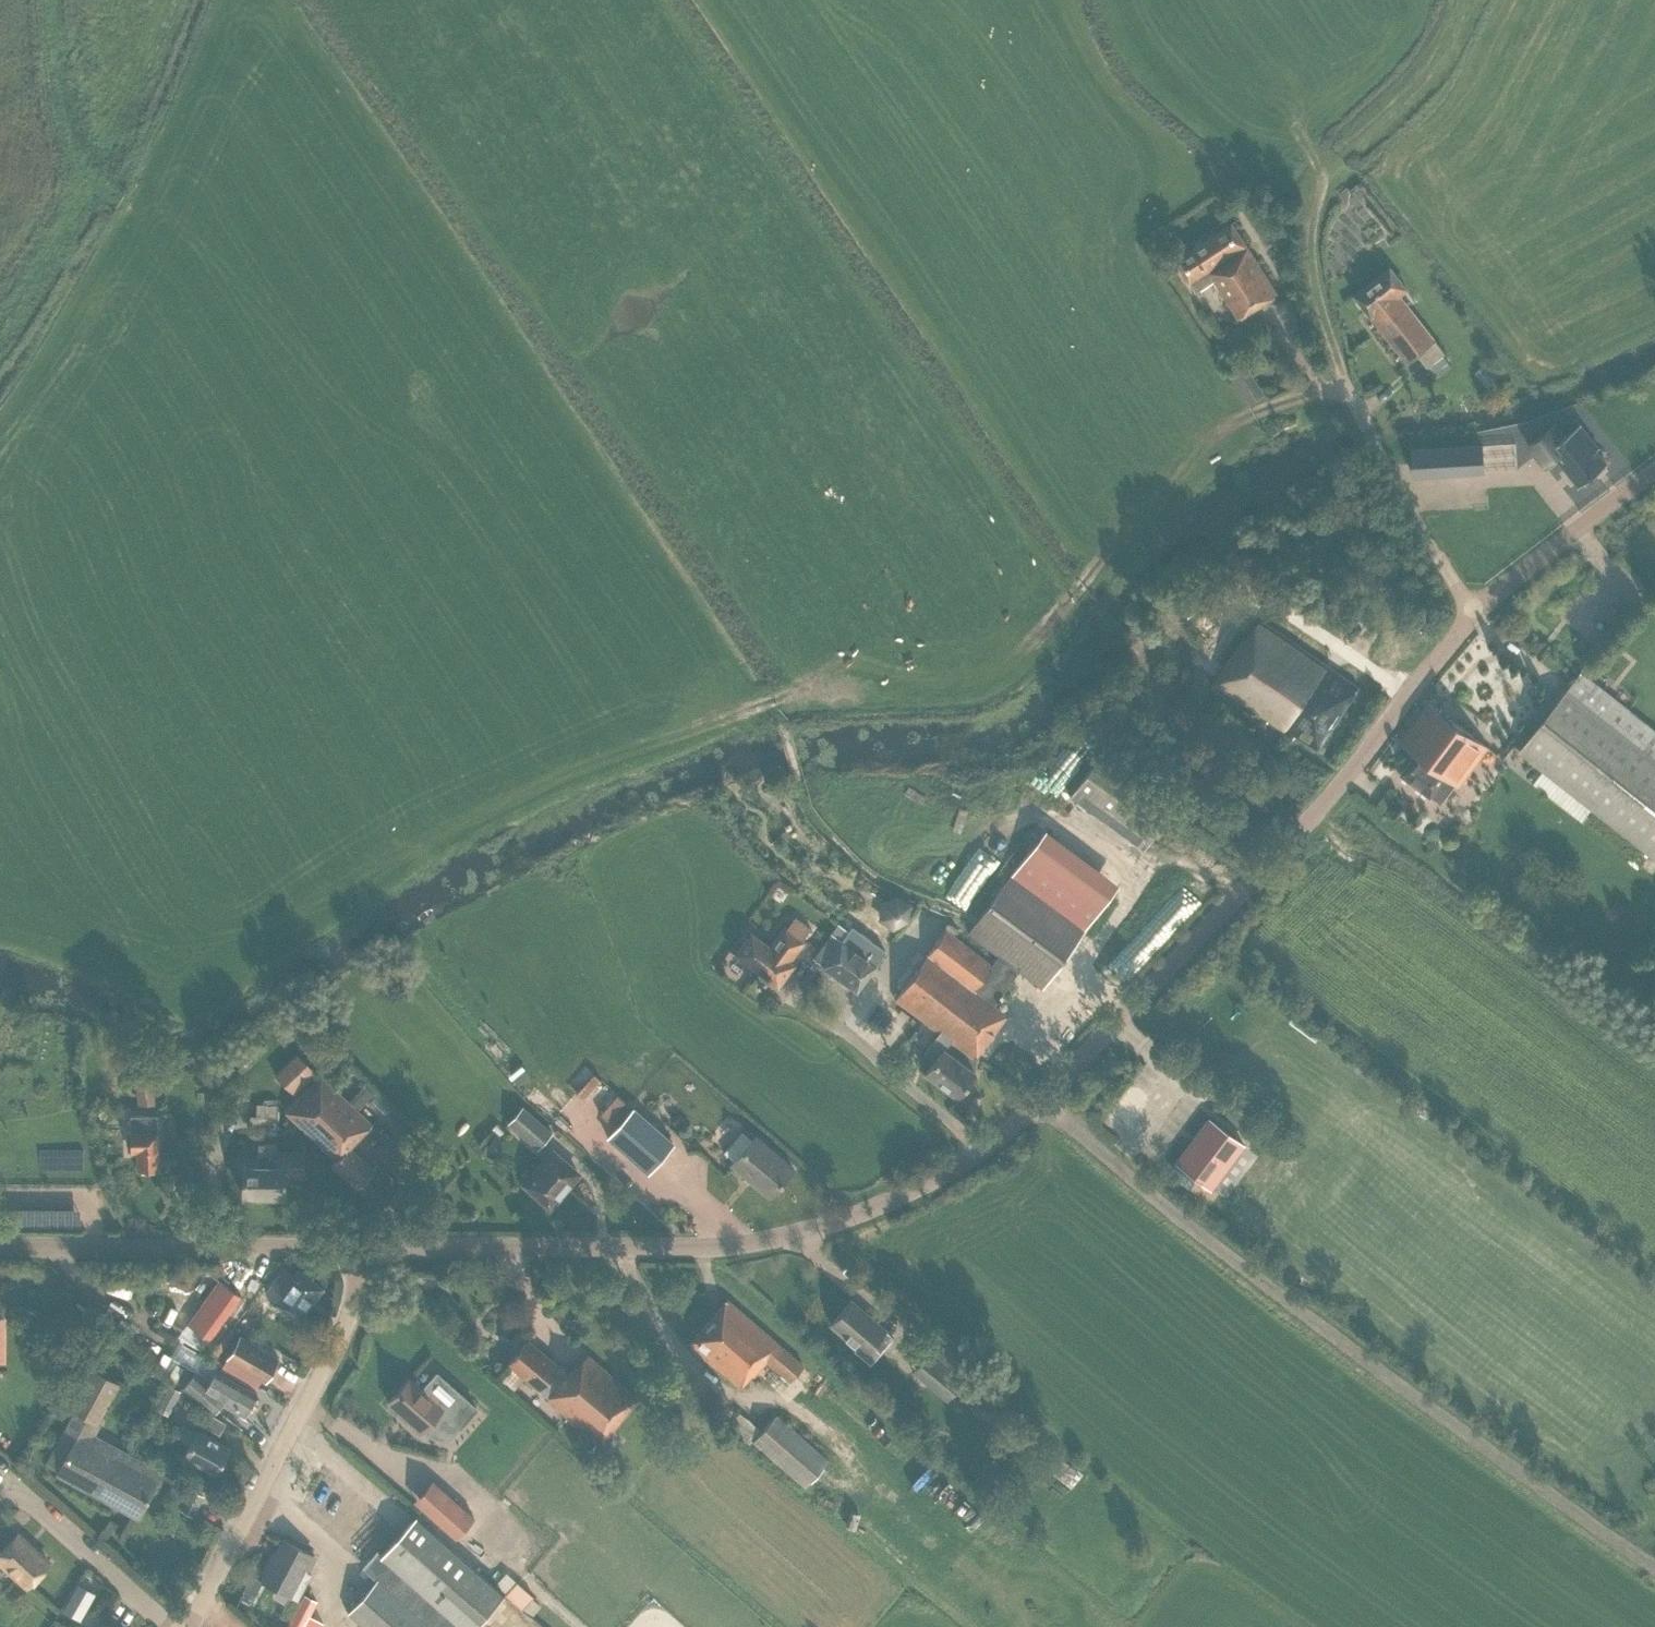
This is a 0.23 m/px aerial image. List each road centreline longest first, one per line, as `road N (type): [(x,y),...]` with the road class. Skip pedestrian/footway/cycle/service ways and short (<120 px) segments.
road 1 (tertiary): [(380,1251),(730,1252),(839,1228),(929,1194),(1039,1112),(1295,840),(1475,611),(1654,465)]
road 2 (track): [(1654,1570),(1039,1112)]
road 3 (track): [(1475,611),(1413,521),(1324,318),(1313,248),(1325,180),(1312,151)]
road 4 (unclassified): [(188,1626),(380,1251)]
road 5 (tertiary): [(380,1251),(75,1252),(0,1244)]
road 6 (track): [(837,1030),(937,901),(883,879),(848,852),(811,814),(799,778)]
road 7 (residential): [(0,1500),(13,1485),(173,1626)]
road 8 (track): [(1325,180),(1420,84),(1469,0)]

